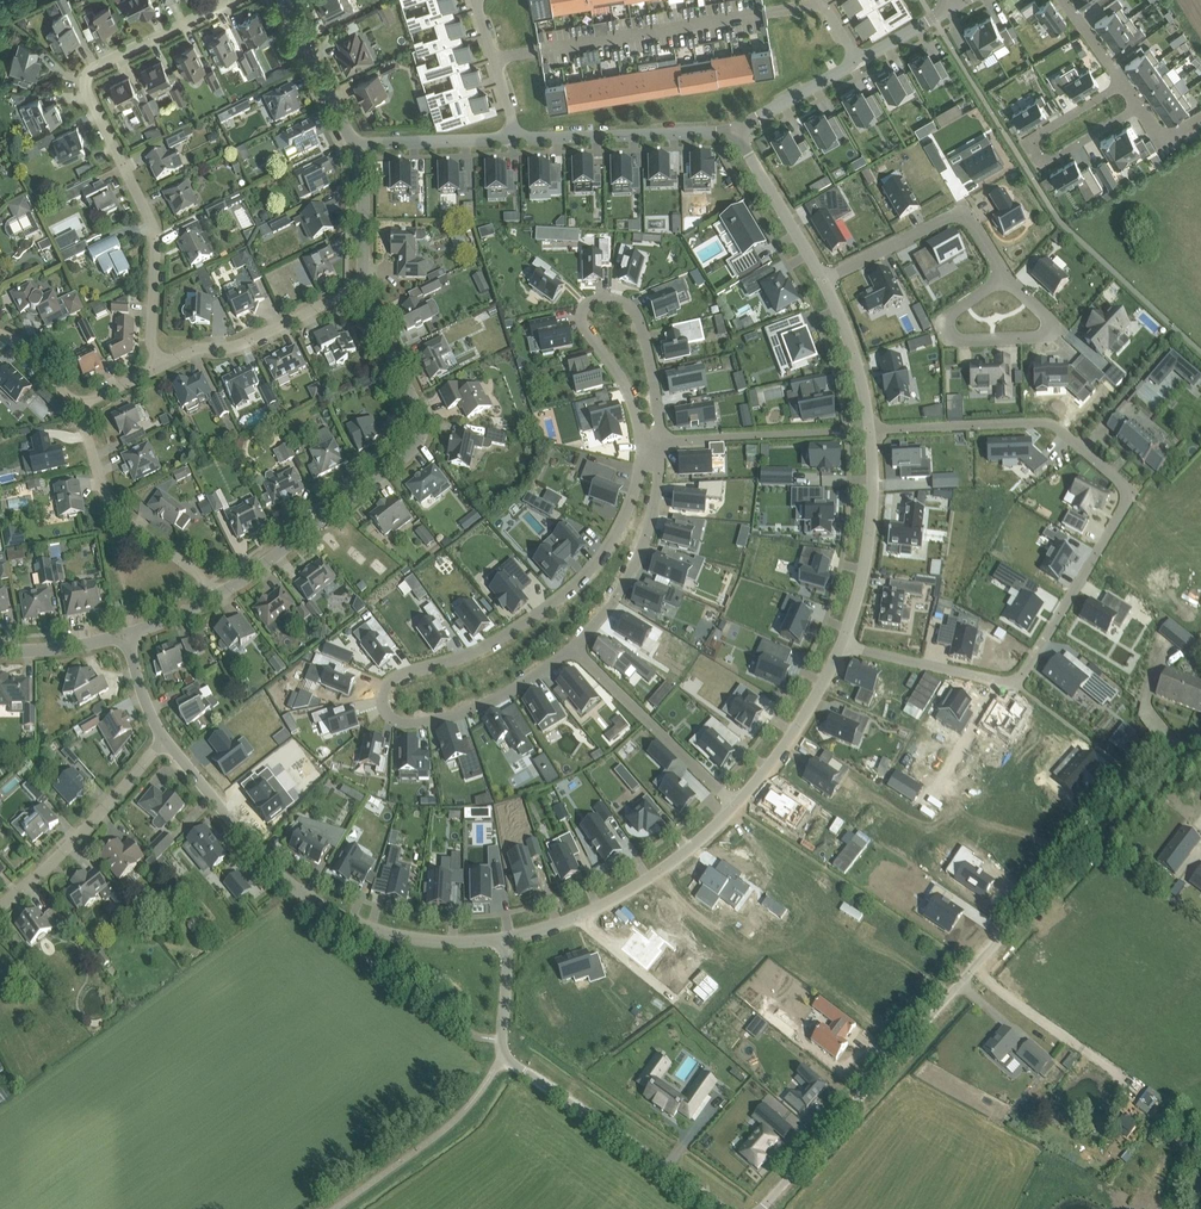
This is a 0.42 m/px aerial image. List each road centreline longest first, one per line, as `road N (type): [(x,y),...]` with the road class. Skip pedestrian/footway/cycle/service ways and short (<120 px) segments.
road 1 (unclassified): [(871,429),(1048,422),(1121,484),(1125,504),(1017,683),(841,645)]
road 2 (unclassified): [(764,1208),(1128,794),(1151,773),(1200,751)]
road 3 (unclassified): [(571,647),(490,703),(436,720),(403,722),(381,695),(410,668),(473,650),(524,622),(586,575),(623,521),(639,441)]
road 4 (residential): [(153,368),(150,215),(86,84),(96,62),(231,0)]
road 5 (residential): [(221,594),(418,442),(423,421),(364,286)]
road 6 (unclassified): [(719,1208),(503,1057),(509,937)]
road 7 (unclassified): [(639,441),(630,395),(610,355),(583,328),(589,299),(609,295),(631,306),(644,333),(659,440)]
road 8 (residential): [(823,3),(494,58)]
road 9 (unclassified): [(509,937),(604,904),(735,809)]
road 10 (residential): [(1123,84),(1026,143),(1041,166),(1139,107)]
road 11 (residential): [(221,594),(109,499),(82,408)]
road 12 (residential): [(166,741),(0,908)]
road 13 (unclassified): [(659,440),(647,536),(617,594),(571,647)]
road 14 (unclassified): [(735,809),(571,647)]
road 15 (residential): [(153,368),(192,350),(241,344),(364,286)]
road 16 (unclassified): [(735,131),(514,139)]
road 17 (unclassified): [(841,645),(869,537),(871,429)]
road 18 (unclassified): [(659,440),(871,429)]
road 19 (residential): [(308,897),(265,862),(166,741)]
road 20 (unclassified): [(509,937),(432,941),(382,932),(308,897)]
road 21 (residential): [(1005,278),(1056,324),(1049,336),(953,341),(944,319)]
road 22 (unclassified): [(735,809),(802,723),(841,645)]
road 23 (unclassified): [(735,131),(823,280)]
road 24 (unclassified): [(356,147),(283,0)]
road 25 (unclassified): [(514,139),(356,147)]
road 26 (unclassified): [(823,280),(861,376),(871,429)]
road 27 (unclassified): [(860,60),(735,131)]
road 28 (residential): [(364,286),(356,147)]
road 29 (residential): [(917,232),(962,209),(1005,278)]
road 30 (residential): [(0,652),(128,639)]

